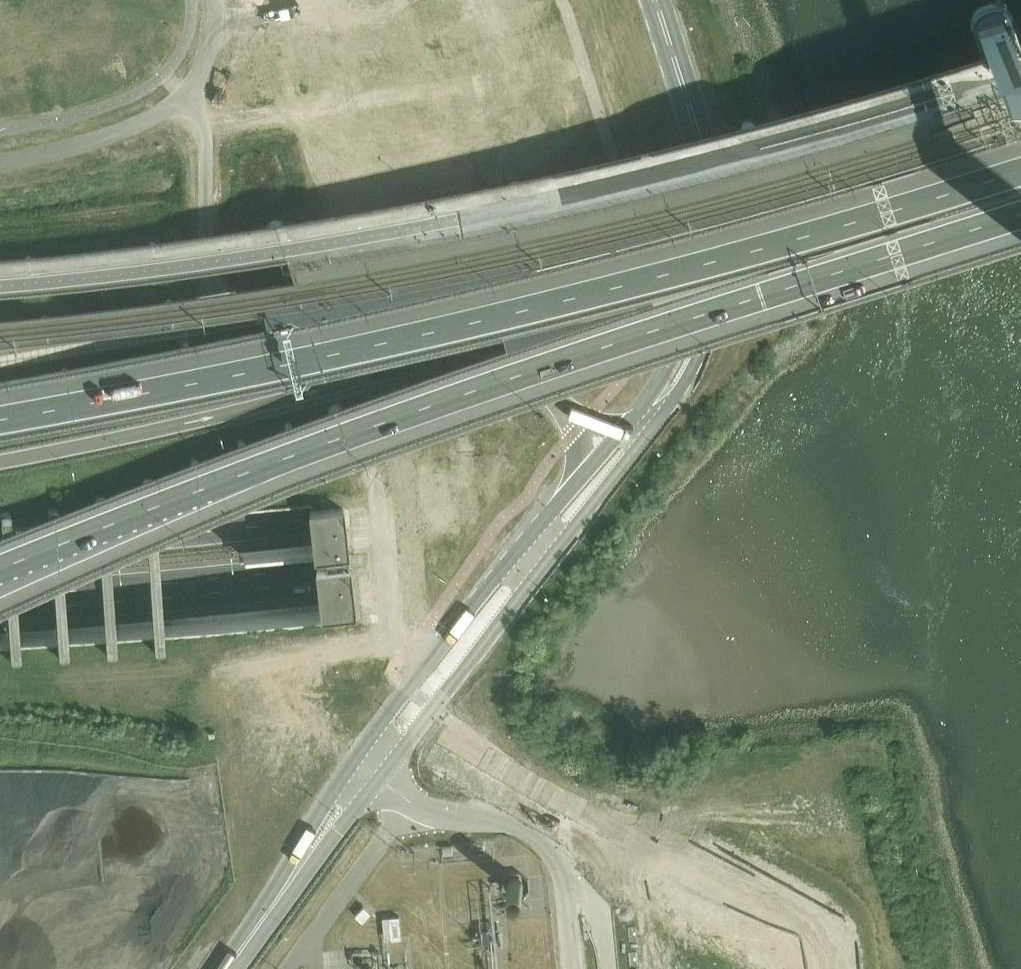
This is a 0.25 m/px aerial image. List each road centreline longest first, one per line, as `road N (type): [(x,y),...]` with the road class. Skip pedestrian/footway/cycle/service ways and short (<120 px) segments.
road 1 (motorway): [(0,564),(505,367),(1020,195)]
road 2 (motorway): [(1020,148),(453,314),(0,412)]
road 3 (motorway): [(0,620),(317,601),(525,572),(880,510),(1020,477)]
road 4 (motorway): [(1020,417),(521,514),(0,562)]
road 5 (motorway): [(0,462),(451,361),(514,375),(582,424)]
road 6 (unclassified): [(380,780),(655,424)]
road 7 (unclassified): [(577,482),(355,759)]
road 8 (unclassified): [(574,968),(564,864),(538,829),(410,802),(380,780)]
road 9 (unclassified): [(710,241),(709,187),(655,0)]
road 10 (unclassified): [(710,241),(686,332),(625,427)]
road 11 (unclassified): [(655,424),(705,340),(713,299),(710,241)]
road 12 (unclassified): [(355,759),(302,839),(283,891)]
road 13 (unclassified): [(283,891),(380,780)]

